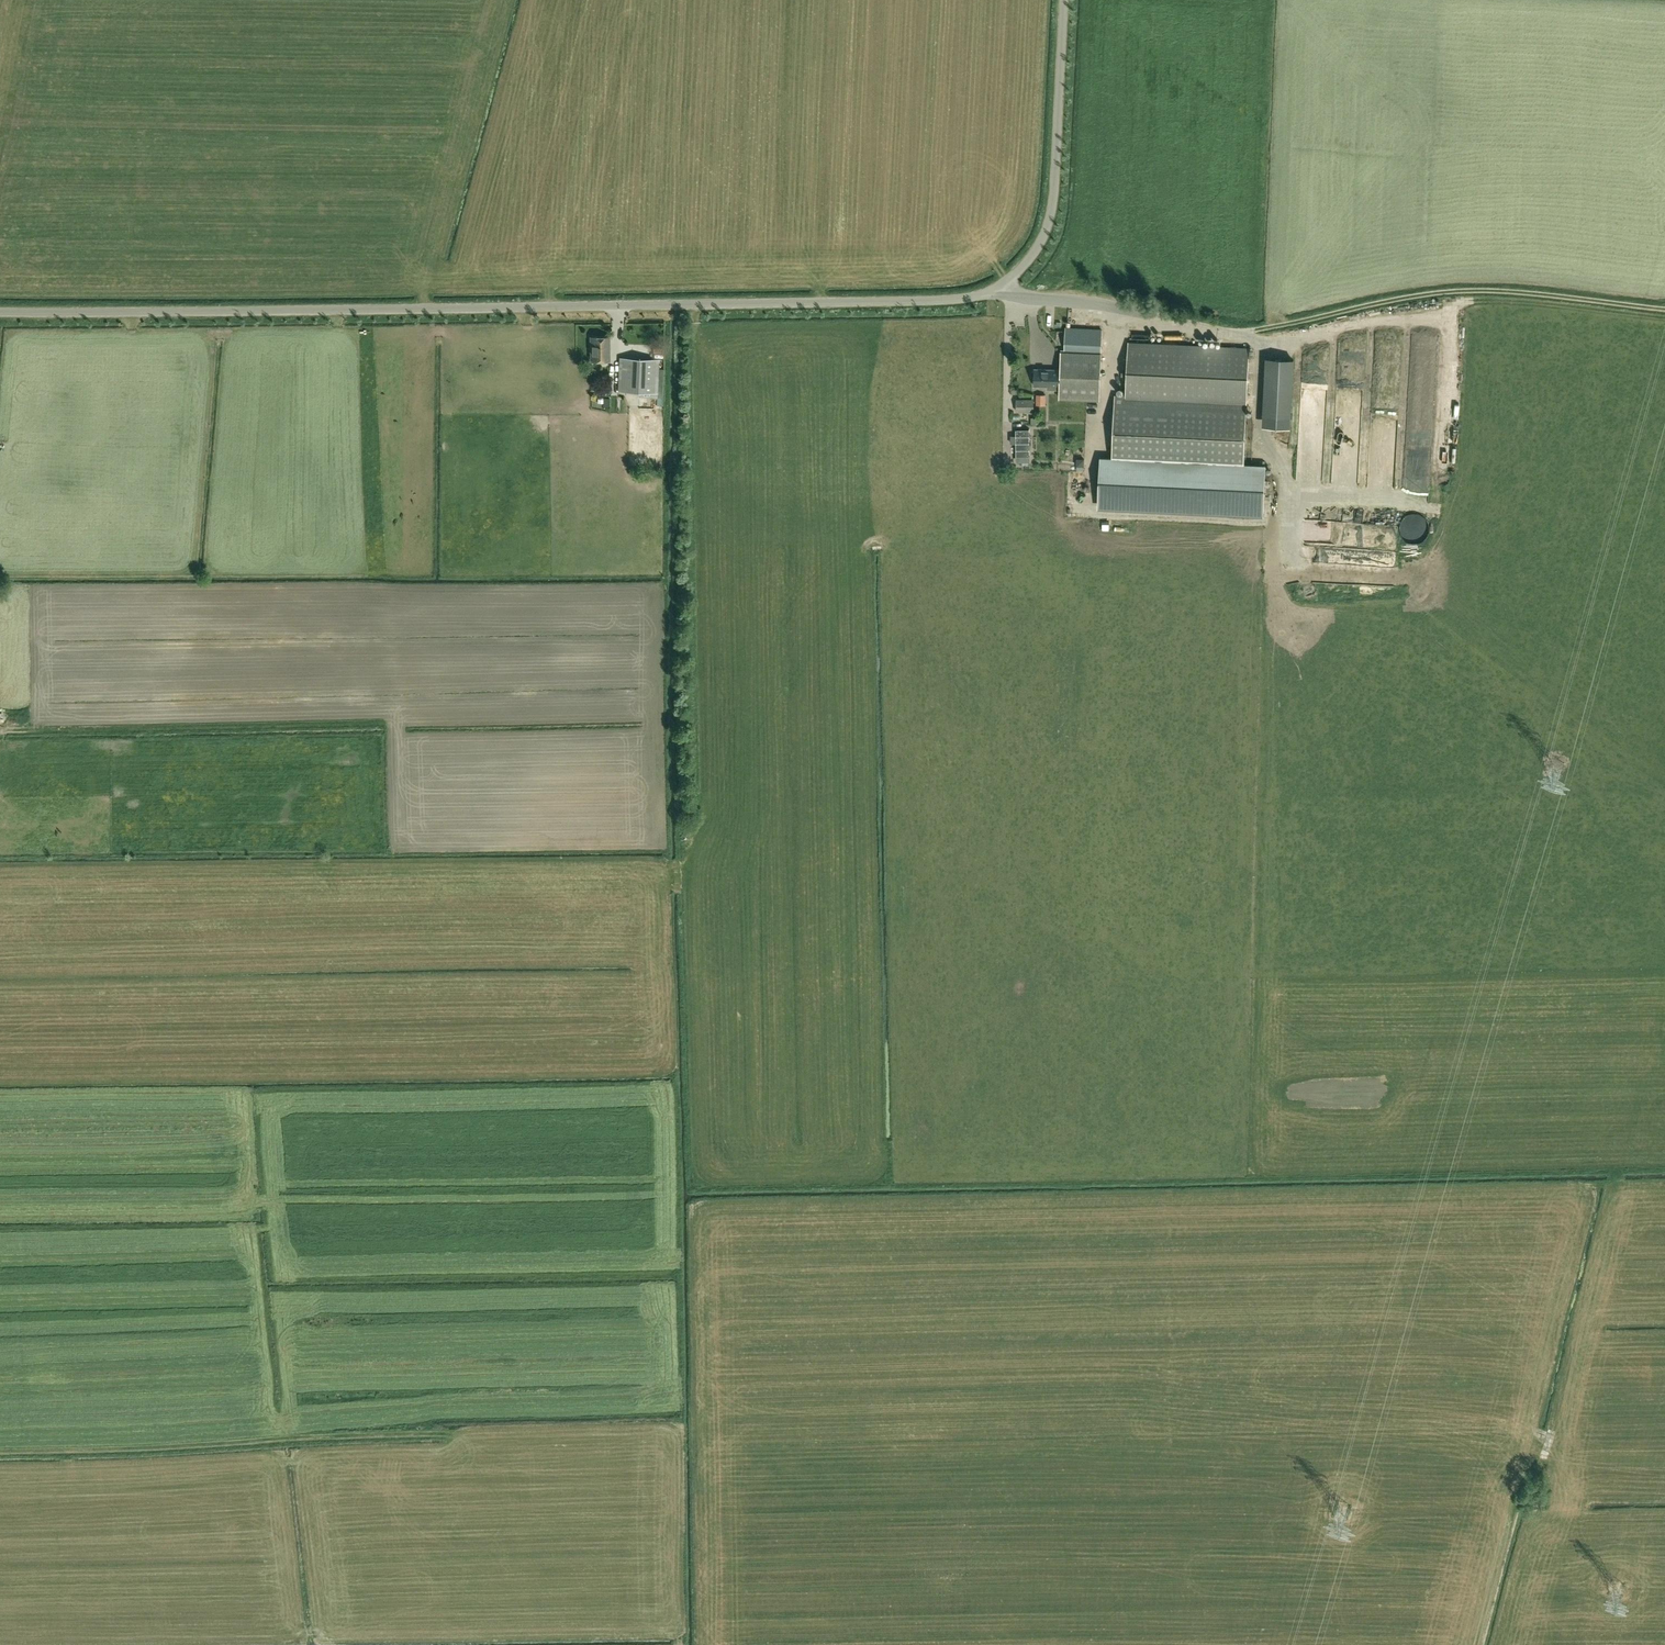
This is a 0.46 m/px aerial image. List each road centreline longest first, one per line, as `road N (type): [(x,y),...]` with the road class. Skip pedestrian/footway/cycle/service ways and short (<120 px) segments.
road 1 (unclassified): [(979,296),(770,307),(0,309)]
road 2 (track): [(0,1451),(446,1432)]
road 3 (unclassified): [(979,296),(1009,288),(1030,268),(1058,207),(1068,0)]

